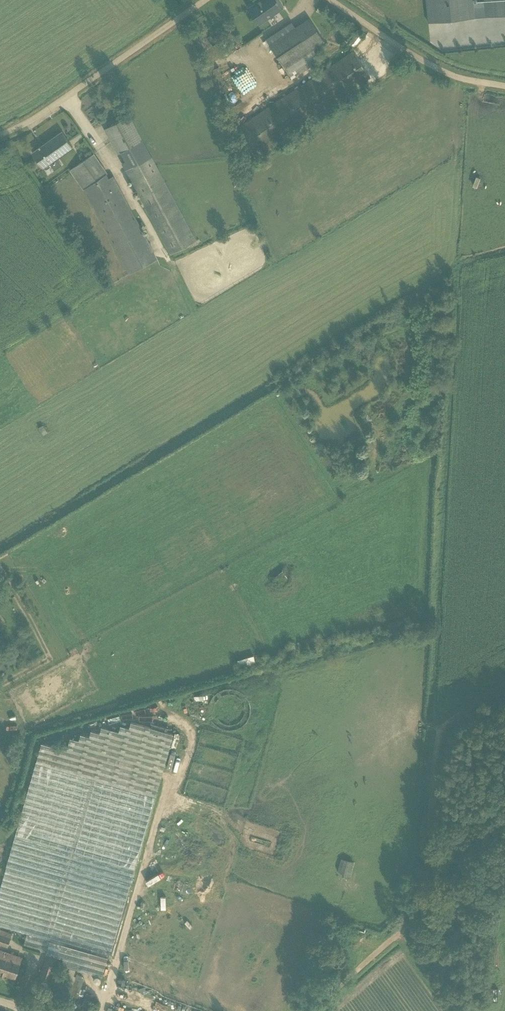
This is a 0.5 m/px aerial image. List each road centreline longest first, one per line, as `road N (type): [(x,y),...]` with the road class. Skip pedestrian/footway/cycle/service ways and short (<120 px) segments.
road 1 (track): [(302,1010),(418,915),(444,721),(504,686)]
road 2 (unclassified): [(0,133),(34,119),(203,0)]
road 3 (unclassified): [(331,0),(424,62),(504,85)]

